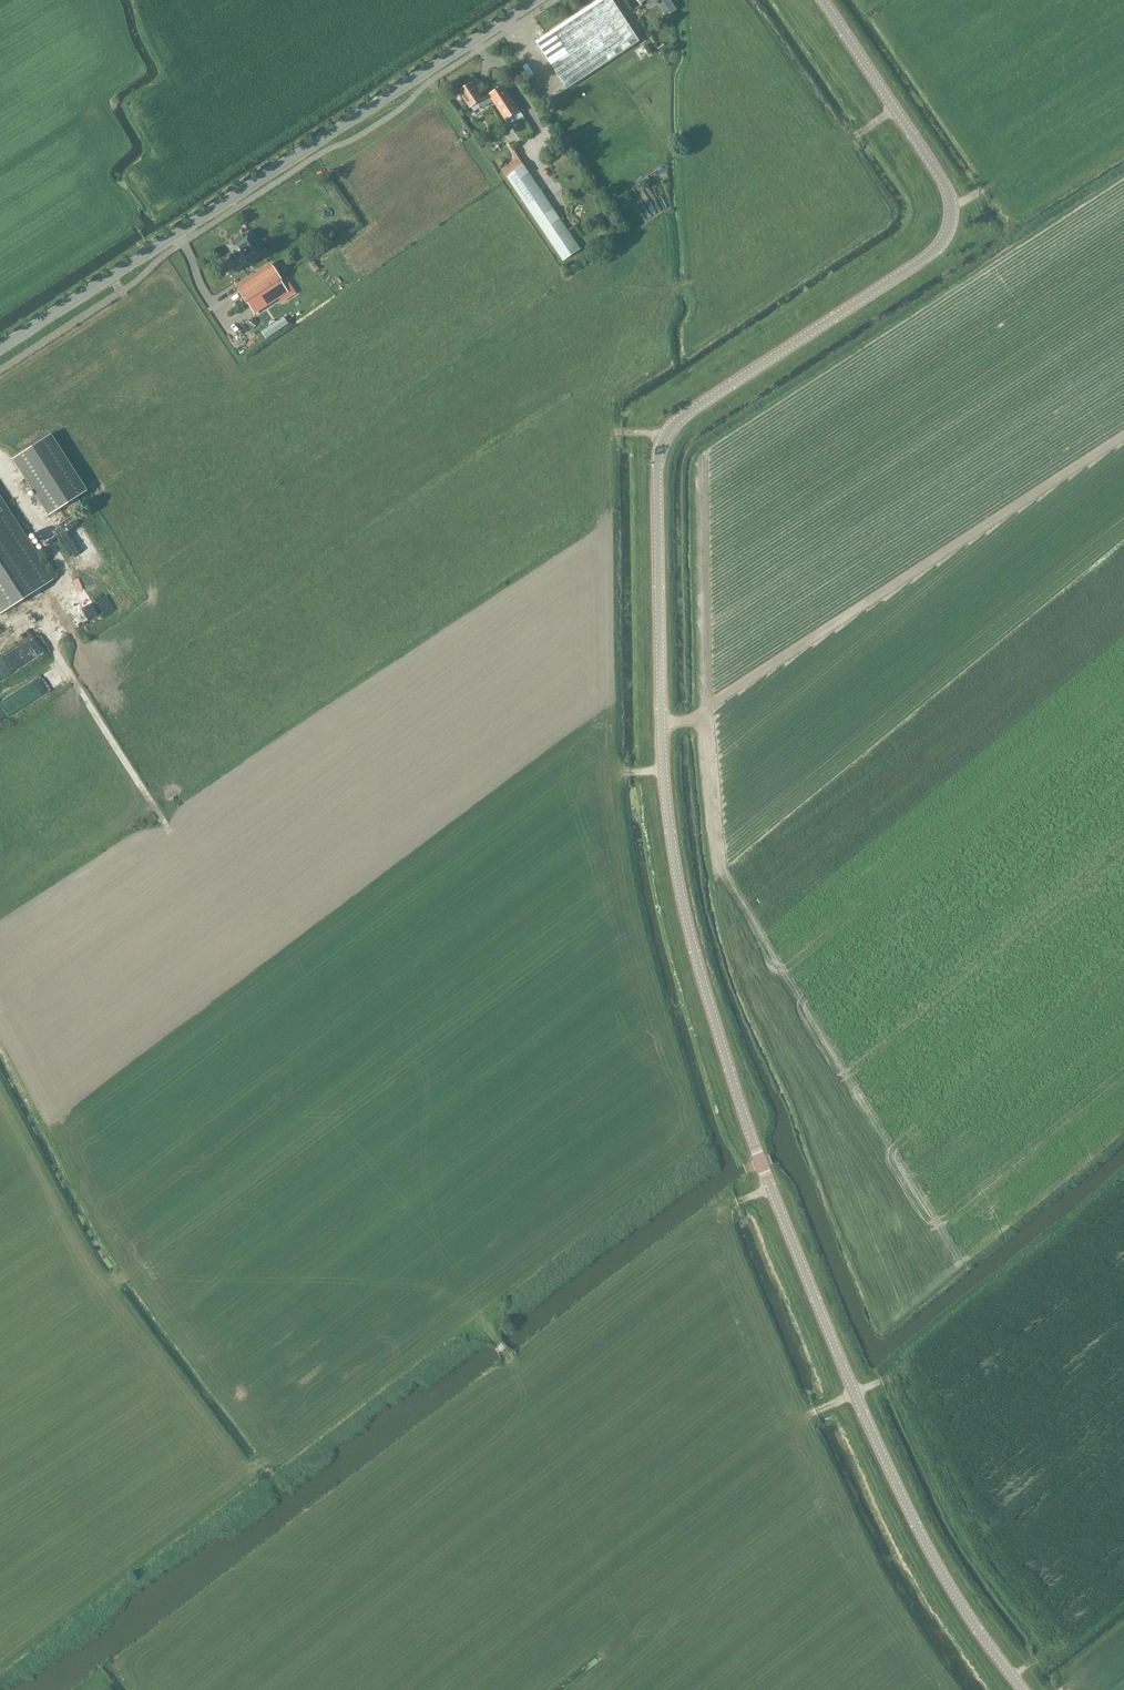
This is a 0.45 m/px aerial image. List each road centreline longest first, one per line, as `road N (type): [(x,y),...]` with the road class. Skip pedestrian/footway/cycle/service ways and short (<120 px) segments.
road 1 (tertiary): [(1023,1689),(938,1566),(854,1393),(742,1109),(686,917),(669,817),(660,688),(662,441),(683,416),(933,252),(950,227),(944,184),(823,0)]
road 2 (tertiary): [(0,346),(535,0)]
road 3 (track): [(0,468),(65,573),(56,647),(185,853)]

